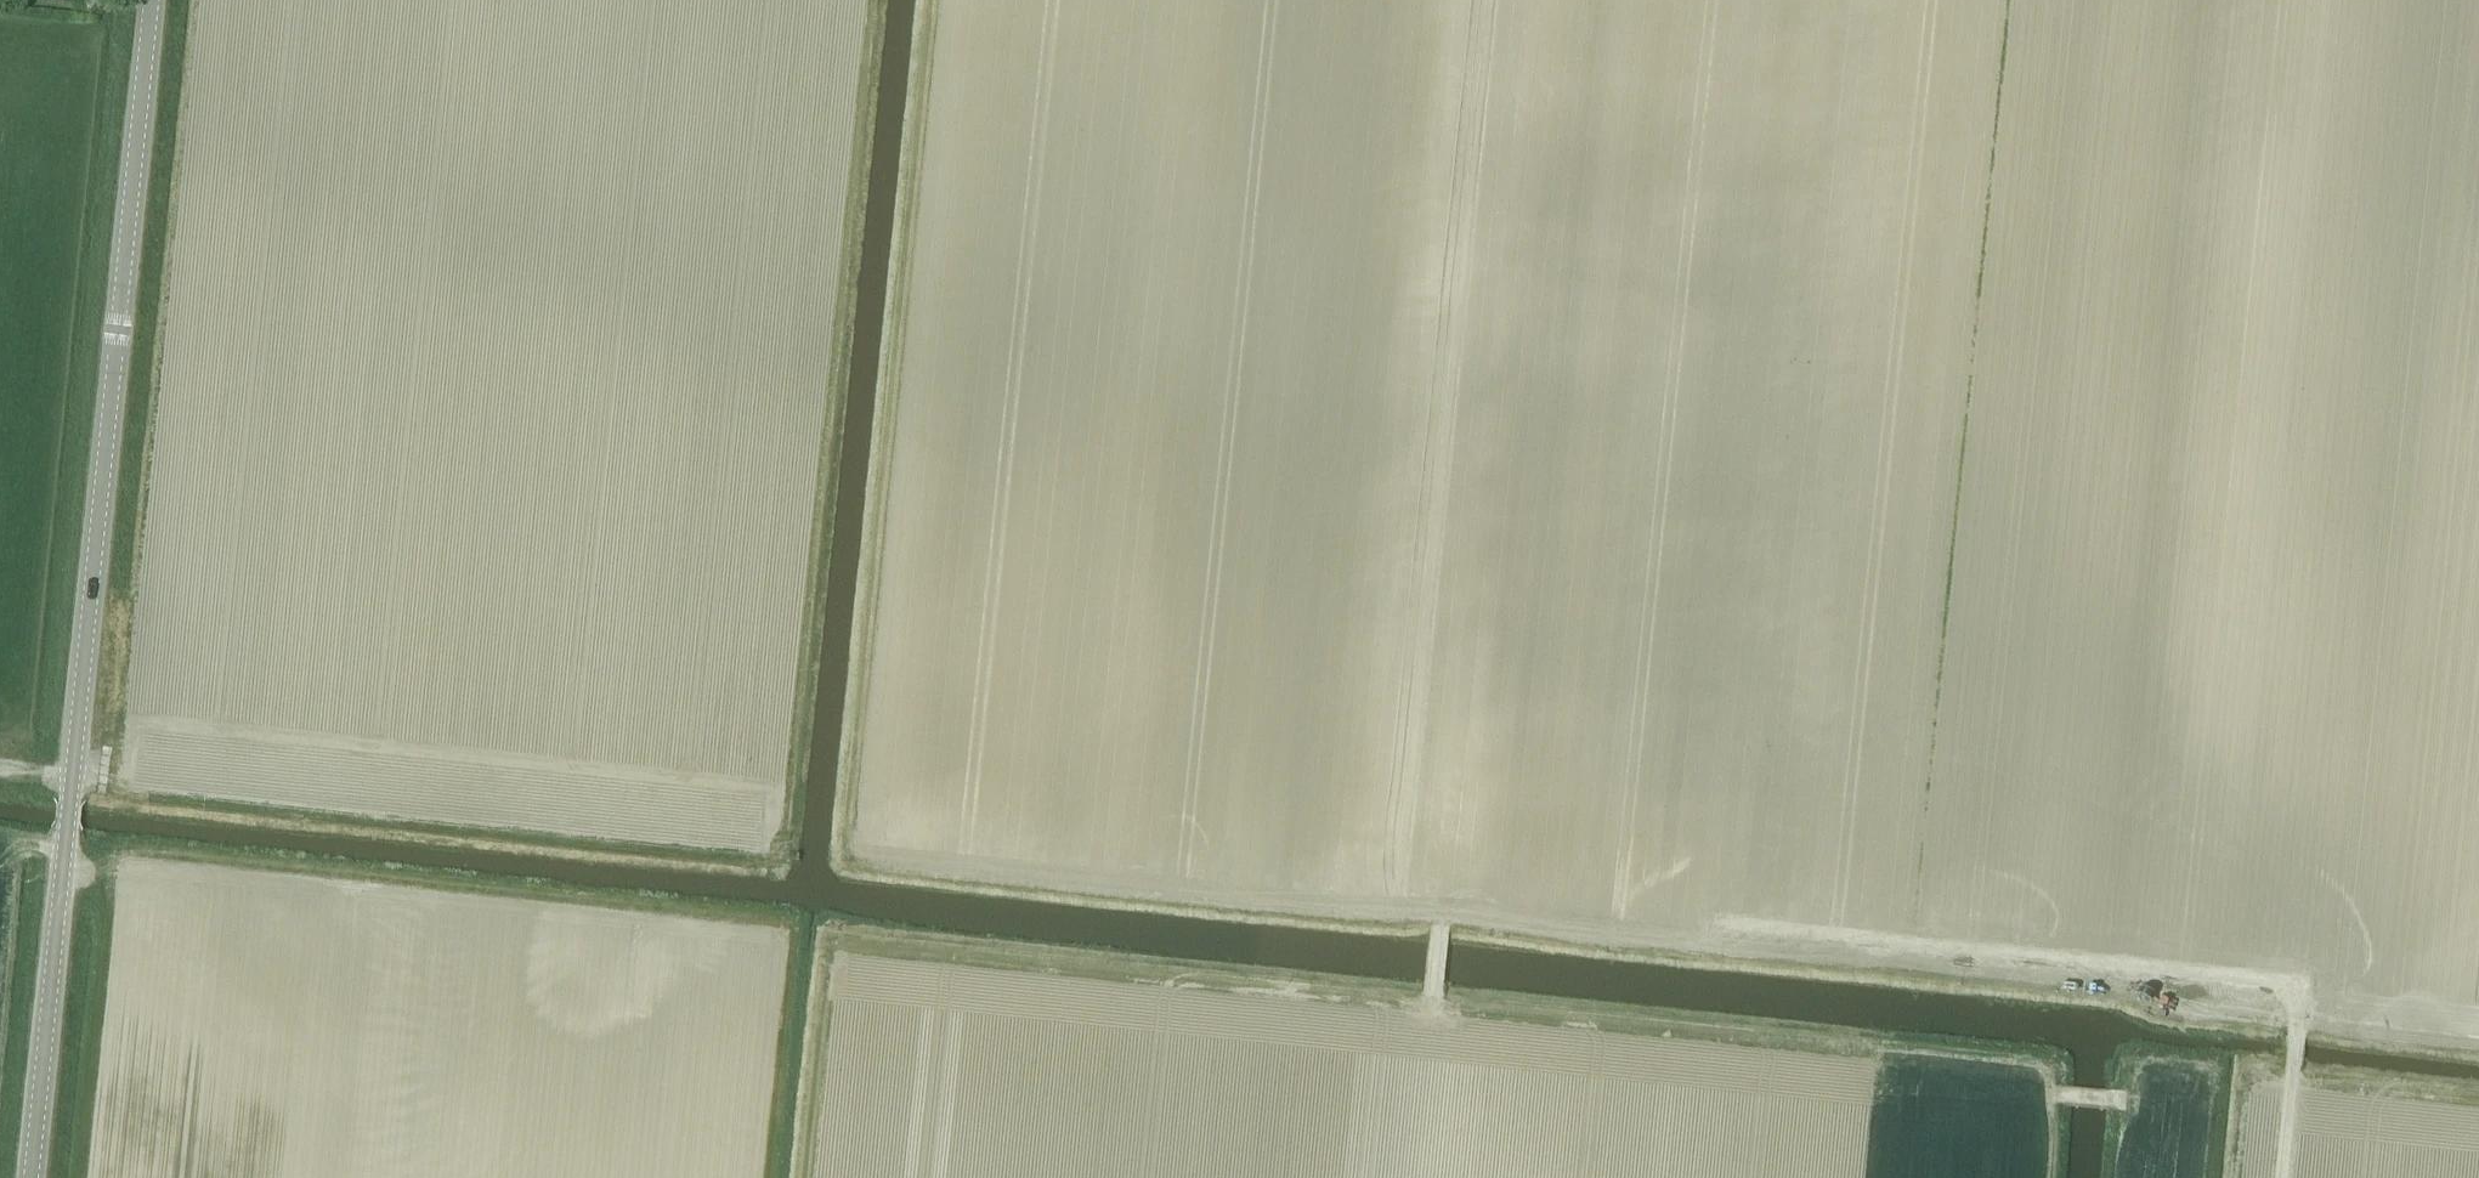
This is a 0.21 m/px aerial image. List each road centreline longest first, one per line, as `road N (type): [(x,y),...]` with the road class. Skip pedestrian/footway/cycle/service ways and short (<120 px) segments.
road 1 (unclassified): [(32,1177),(152,0)]
road 2 (track): [(2262,1177),(2277,977),(1730,921)]

